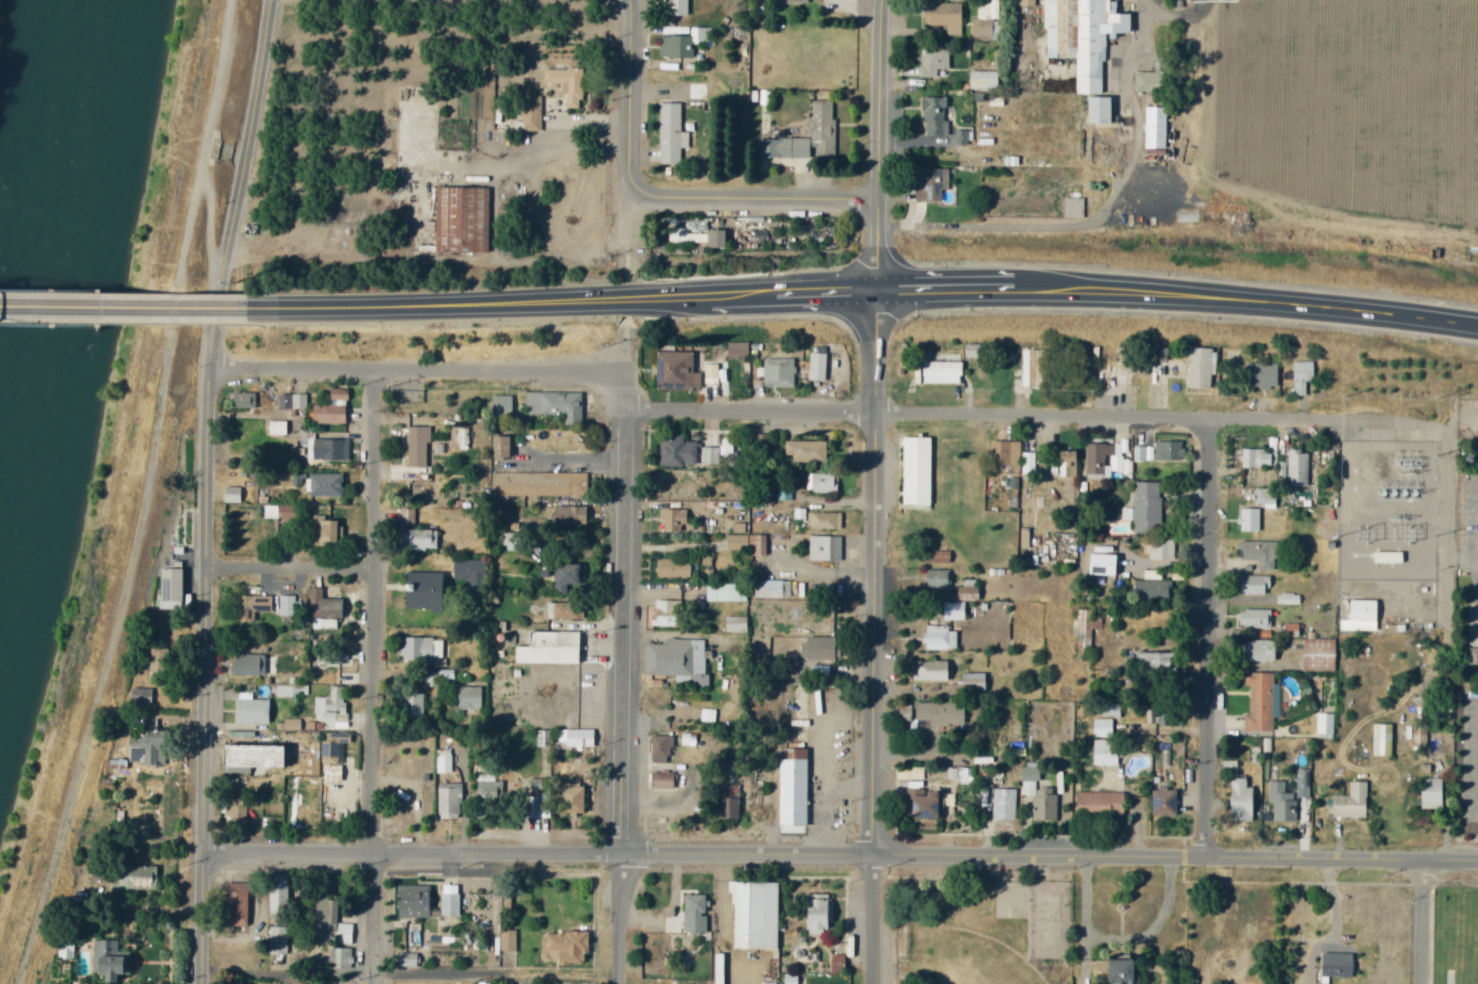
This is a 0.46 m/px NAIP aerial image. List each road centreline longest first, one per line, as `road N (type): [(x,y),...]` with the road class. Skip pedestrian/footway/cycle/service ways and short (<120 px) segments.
road 1 (residential): [(1445,612),(1442,431),(1339,421),(629,412)]
road 2 (tertiary): [(878,856),(208,852)]
road 3 (residential): [(208,852),(214,421),(240,210)]
road 4 (residential): [(380,983),(369,575),(376,367)]
road 5 (residential): [(624,983),(628,370)]
road 6 (tertiary): [(1477,861),(878,856)]
road 7 (tertiary): [(878,856),(876,290)]
road 8 (trunk): [(709,296),(246,308)]
road 9 (trunk): [(1477,325),(1036,288)]
road 10 (residential): [(1214,856),(1205,420)]
road 11 (residential): [(628,370),(217,366)]
road 12 (tertiary): [(876,290),(882,0)]
road 13 (trunk): [(246,308),(0,306)]
road 14 (residential): [(879,198),(672,199),(643,188)]
road 15 (residential): [(240,210),(277,0)]
road 16 (residential): [(643,188),(635,156),(635,0)]
road 17 (trunk): [(1036,288),(876,290)]
road 18 (residential): [(214,566),(369,575)]
road 19 (tertiary): [(207,983),(208,852)]
road 20 (residential): [(877,983),(878,856)]
road 21 (residential): [(1432,860),(1429,983)]

